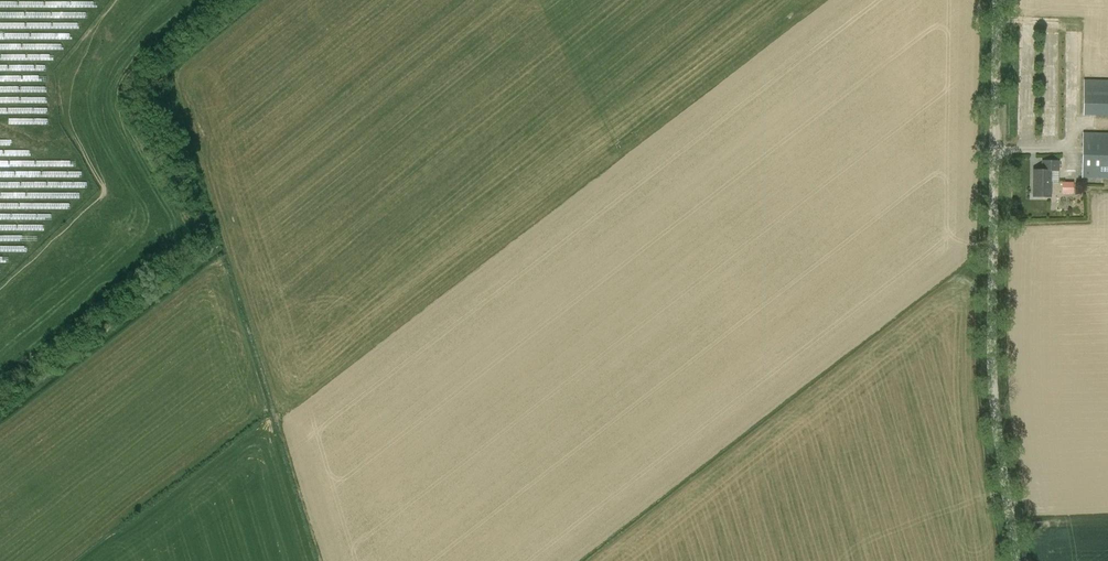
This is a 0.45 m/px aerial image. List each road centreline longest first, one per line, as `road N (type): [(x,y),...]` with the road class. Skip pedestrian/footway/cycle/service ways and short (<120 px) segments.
road 1 (unclassified): [(1016,560),(991,328),(997,0)]

